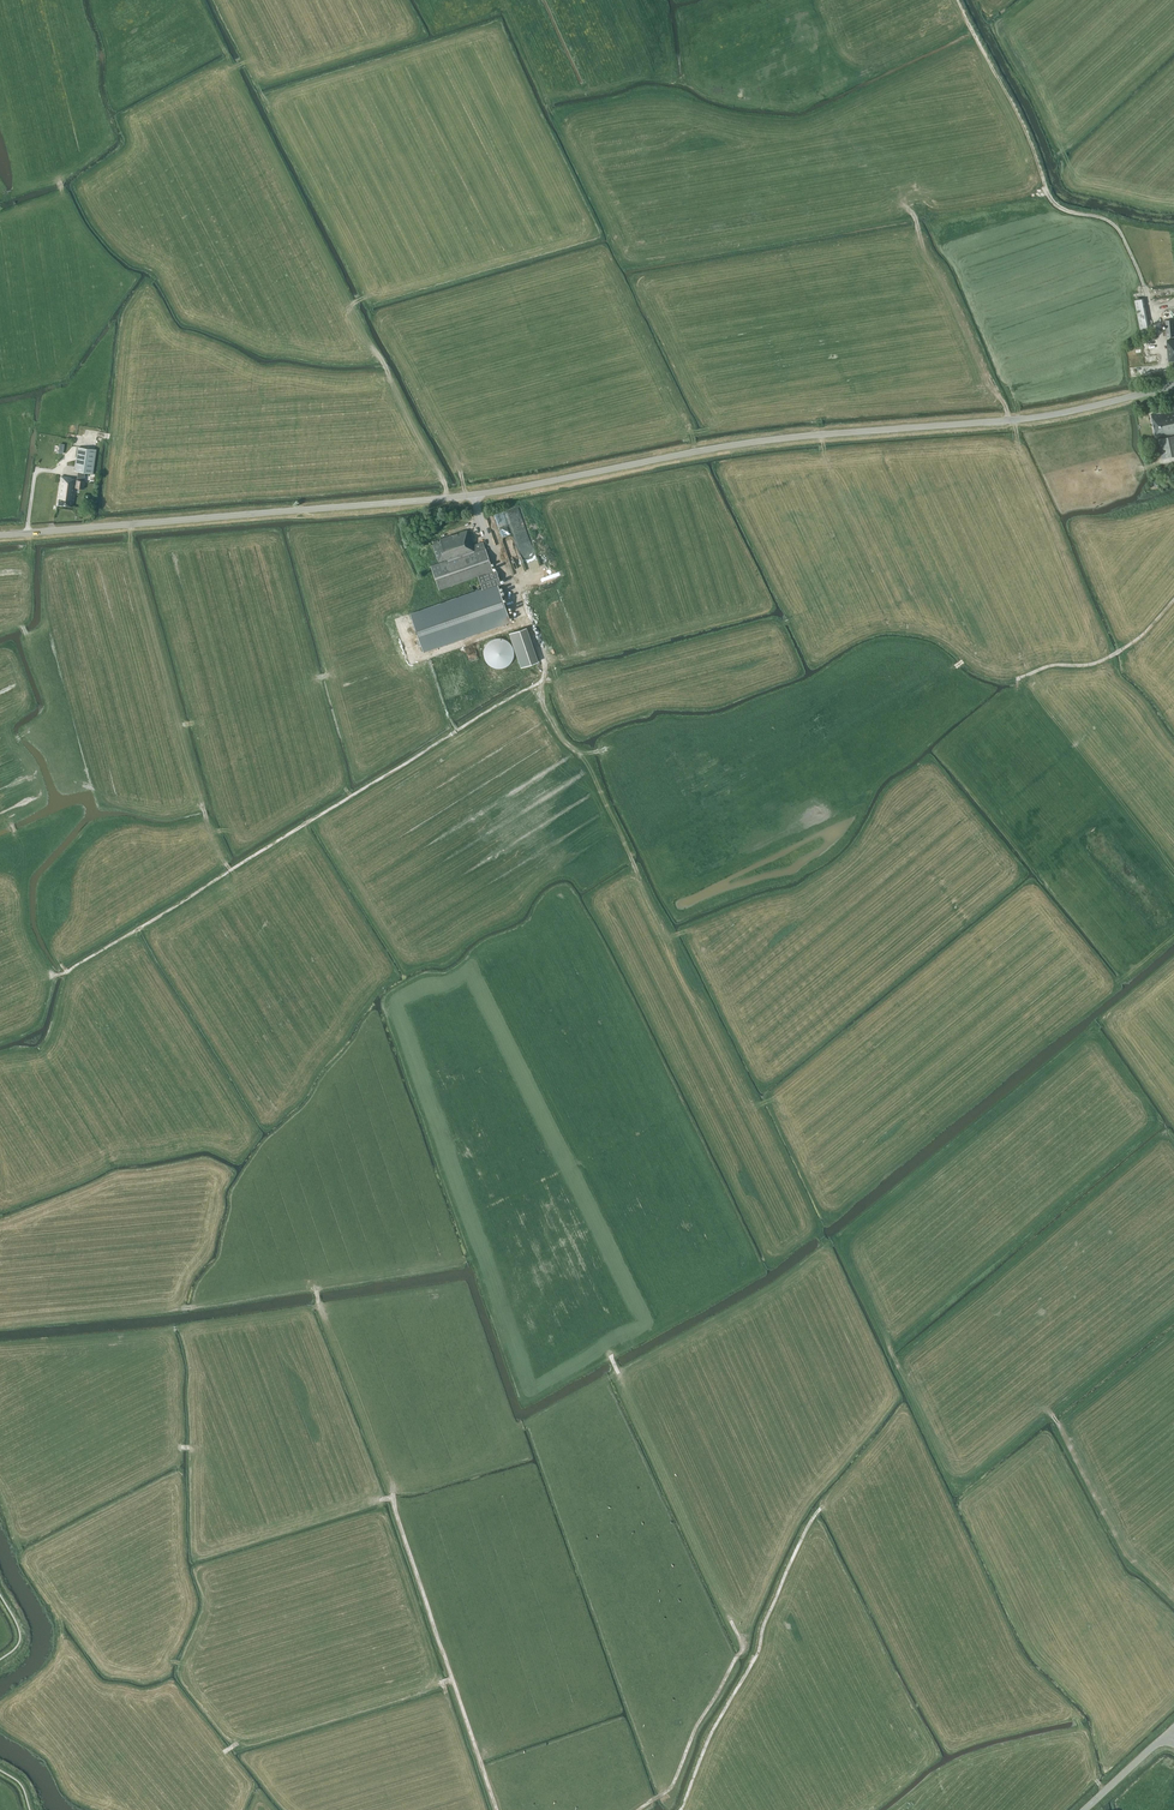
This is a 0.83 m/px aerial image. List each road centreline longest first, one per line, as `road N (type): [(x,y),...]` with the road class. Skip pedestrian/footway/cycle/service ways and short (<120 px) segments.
road 1 (tertiary): [(0,536),(463,496),(762,441),(1045,416),(1173,386)]

